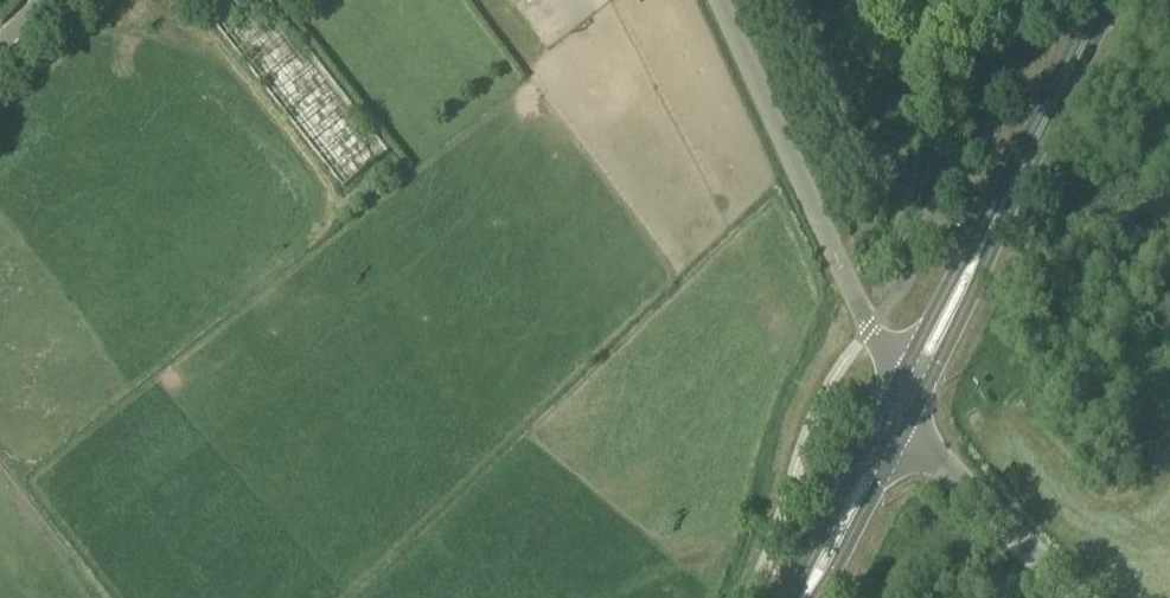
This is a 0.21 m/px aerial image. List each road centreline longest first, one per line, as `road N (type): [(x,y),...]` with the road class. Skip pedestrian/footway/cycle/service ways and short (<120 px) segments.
road 1 (unclassified): [(895,390),(713,0)]
road 2 (primary): [(991,233),(1107,0)]
road 3 (unclassified): [(1075,597),(976,503),(911,417)]
road 4 (primary): [(895,390),(795,597)]
road 5 (primary): [(813,597),(911,417)]
road 6 (primary): [(911,417),(977,281),(991,233)]
road 7 (primary): [(991,233),(955,269),(895,390)]

